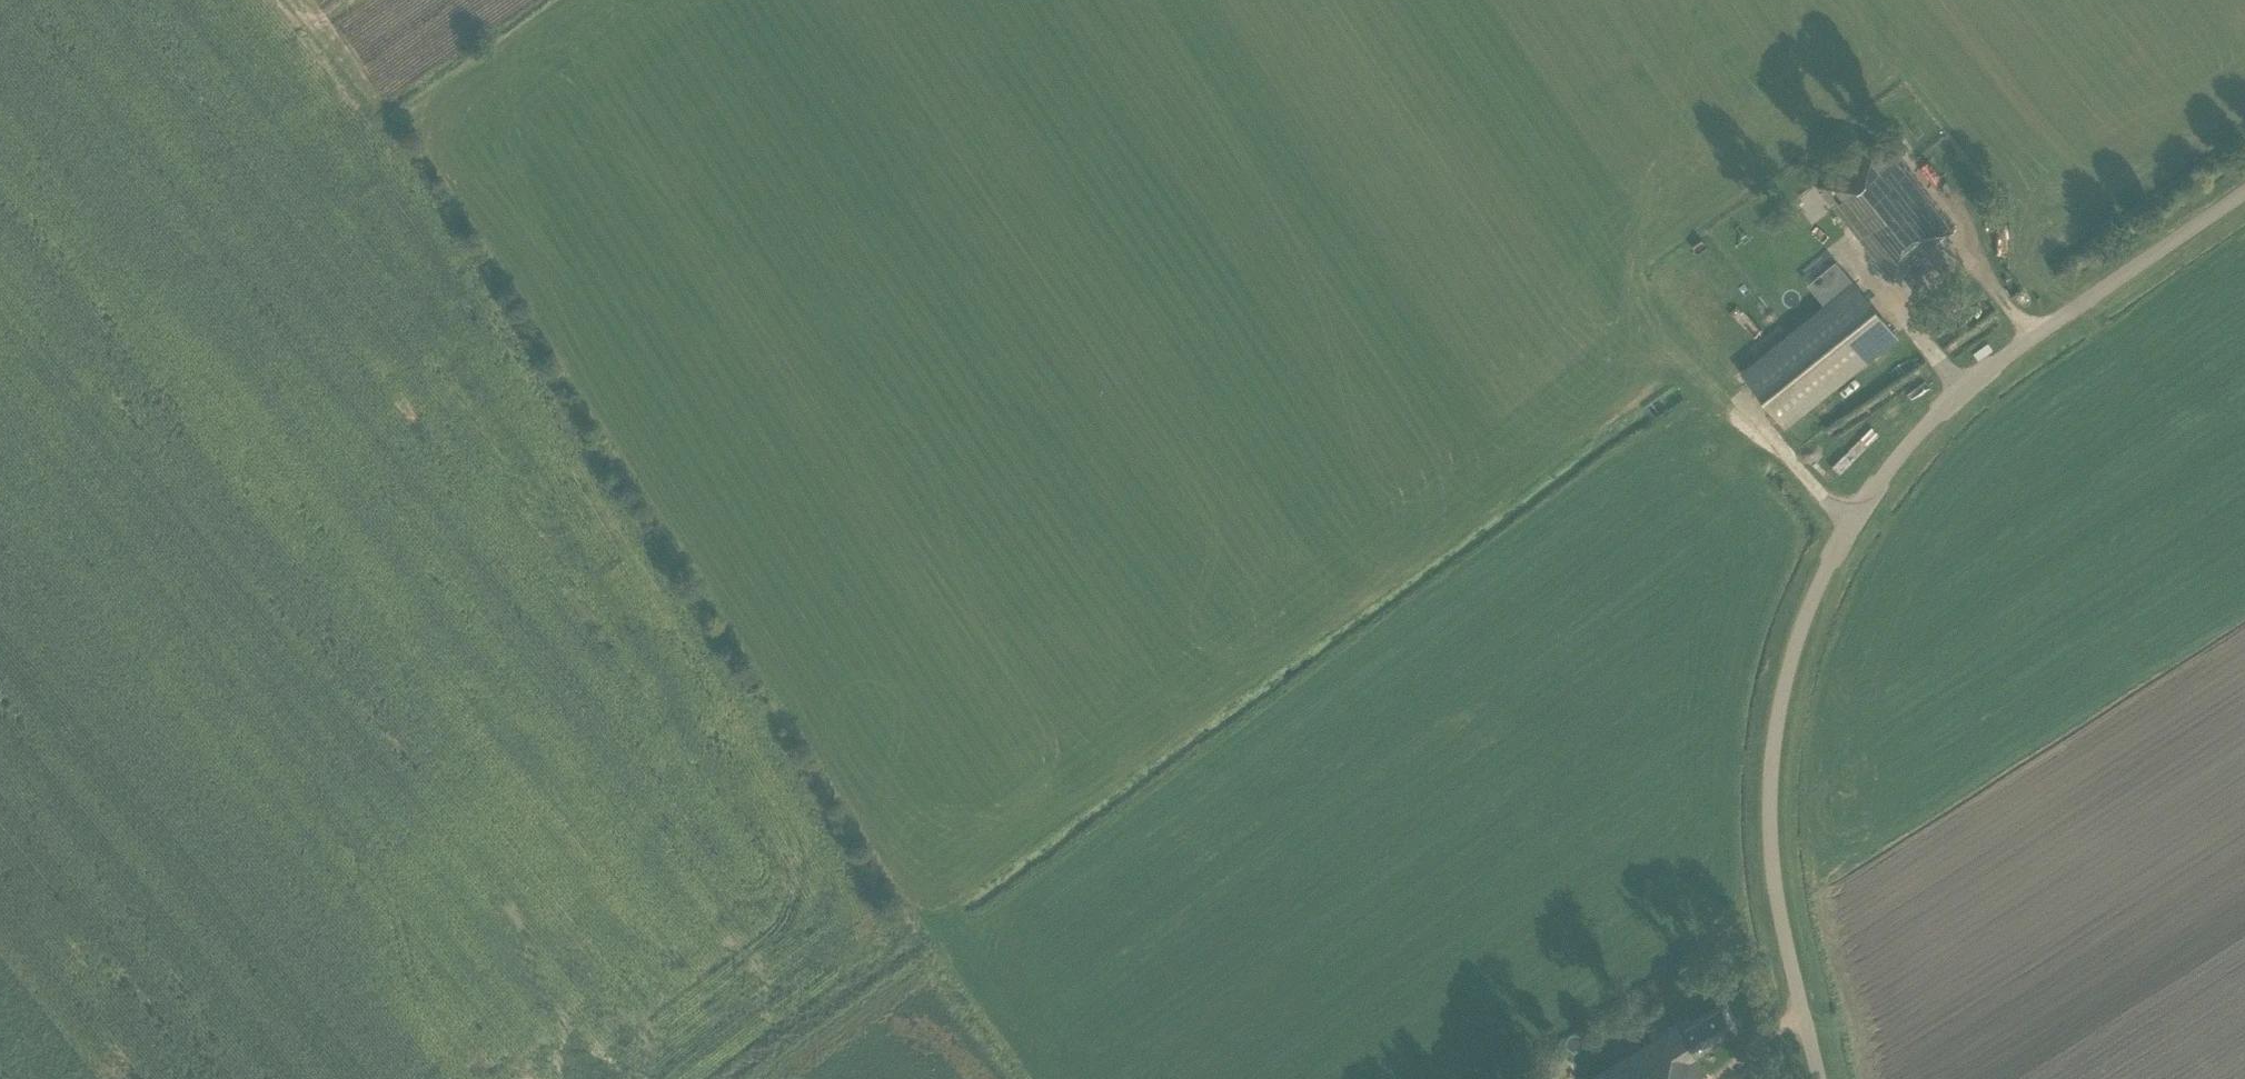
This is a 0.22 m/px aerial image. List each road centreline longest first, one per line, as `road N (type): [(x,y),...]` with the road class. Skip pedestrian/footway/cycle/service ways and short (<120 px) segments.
road 1 (unclassified): [(1821,1078),(1780,916),(1770,811),(1788,675),(1828,566),(1896,460),(1941,411),(2014,350),(2244,192)]

